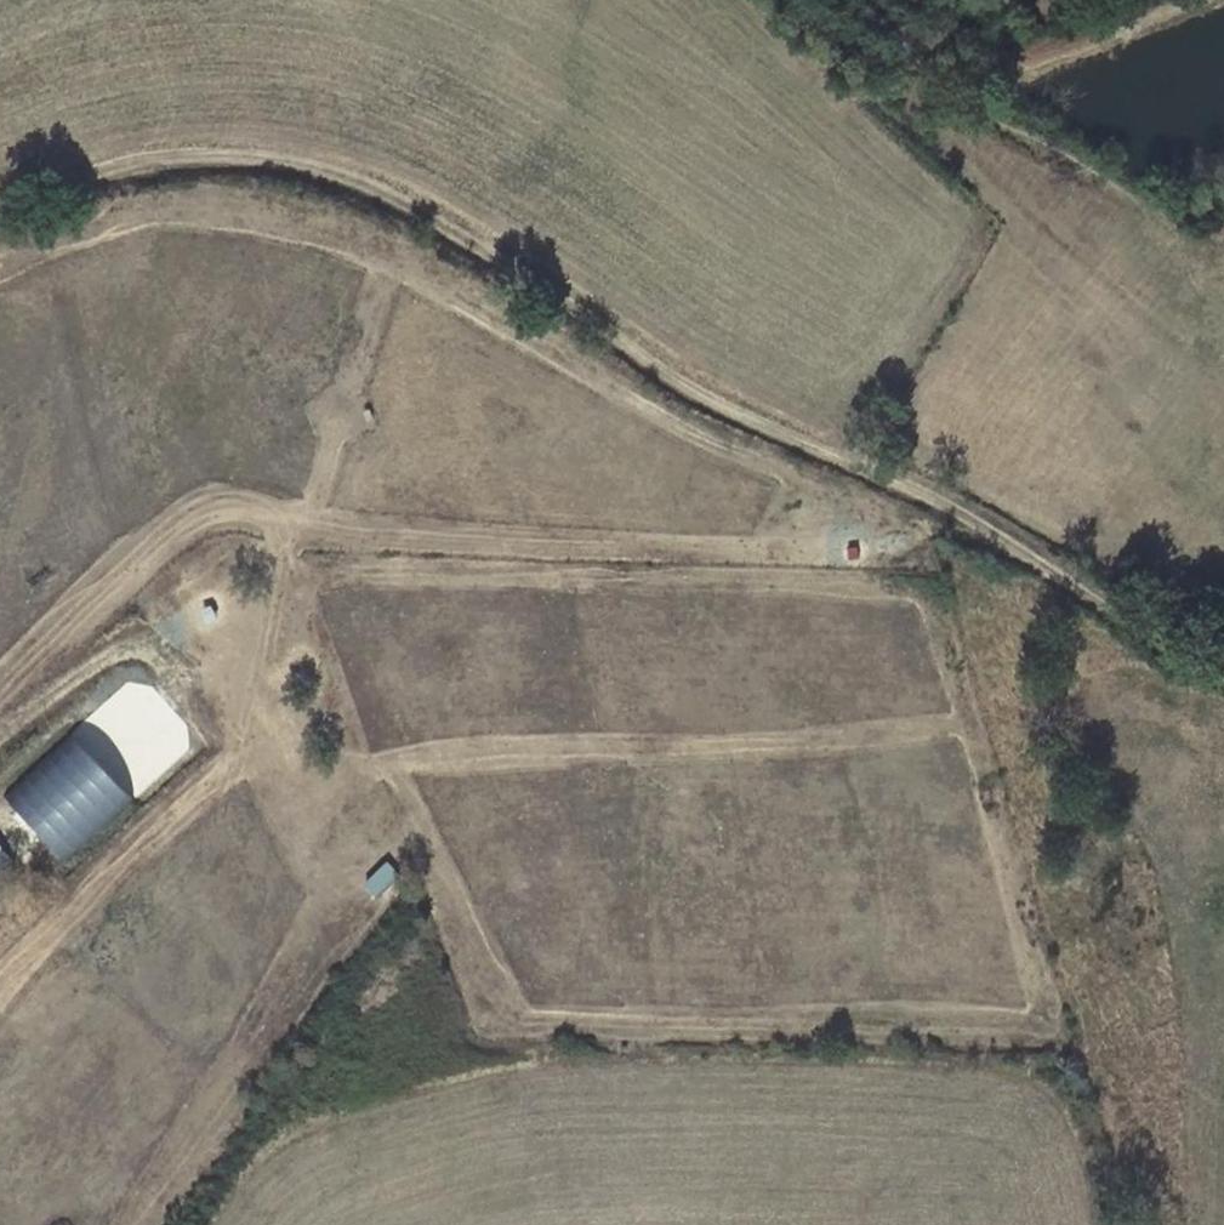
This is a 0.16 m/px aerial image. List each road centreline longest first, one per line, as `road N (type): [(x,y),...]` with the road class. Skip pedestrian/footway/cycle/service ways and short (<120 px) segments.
road 1 (track): [(0,214),(66,185),(168,159),(268,153),(381,186),(647,357),(1223,666)]

